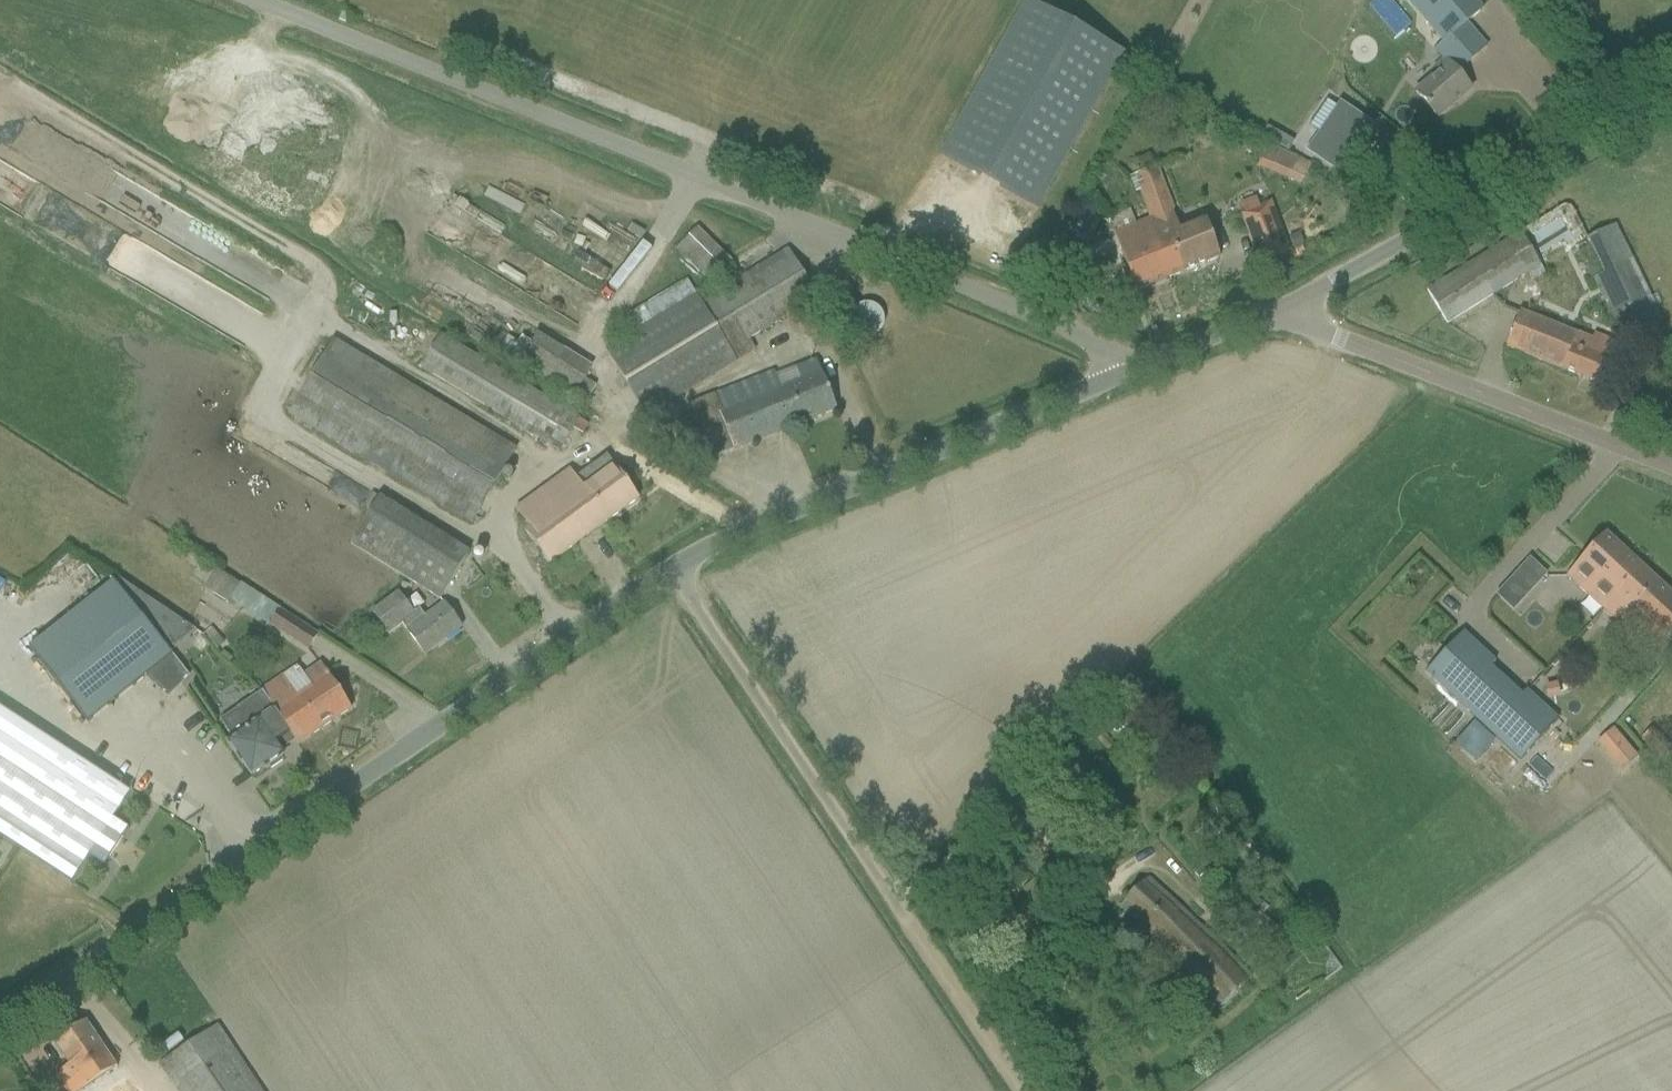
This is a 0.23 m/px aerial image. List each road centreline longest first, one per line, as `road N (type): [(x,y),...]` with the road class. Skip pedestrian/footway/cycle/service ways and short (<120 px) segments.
road 1 (track): [(249,0),(1147,363)]
road 2 (unclassified): [(0,1019),(657,566)]
road 3 (unclassified): [(657,566),(1285,308)]
road 4 (unclassified): [(1285,308),(1671,93)]
road 5 (unclassified): [(1671,467),(1335,339),(1285,308)]
road 6 (unclassified): [(889,906),(657,566)]
road 7 (track): [(889,906),(1012,1090)]

